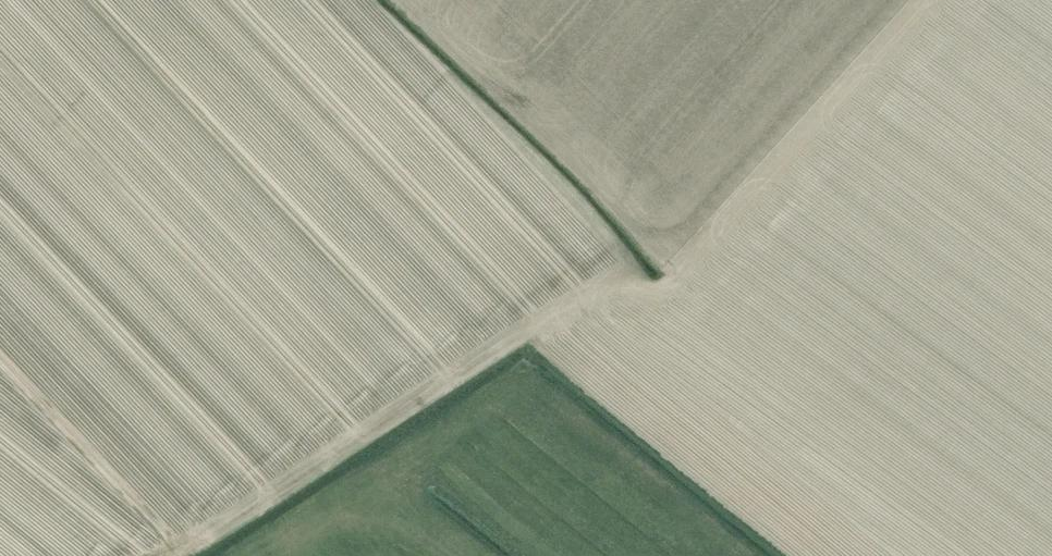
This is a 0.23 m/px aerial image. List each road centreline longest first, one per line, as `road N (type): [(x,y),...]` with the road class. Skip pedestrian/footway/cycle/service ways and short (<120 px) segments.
road 1 (track): [(175,555),(611,291),(627,271),(591,215),(364,0)]
road 2 (track): [(611,291),(667,285),(685,274),(791,138),(924,0)]

